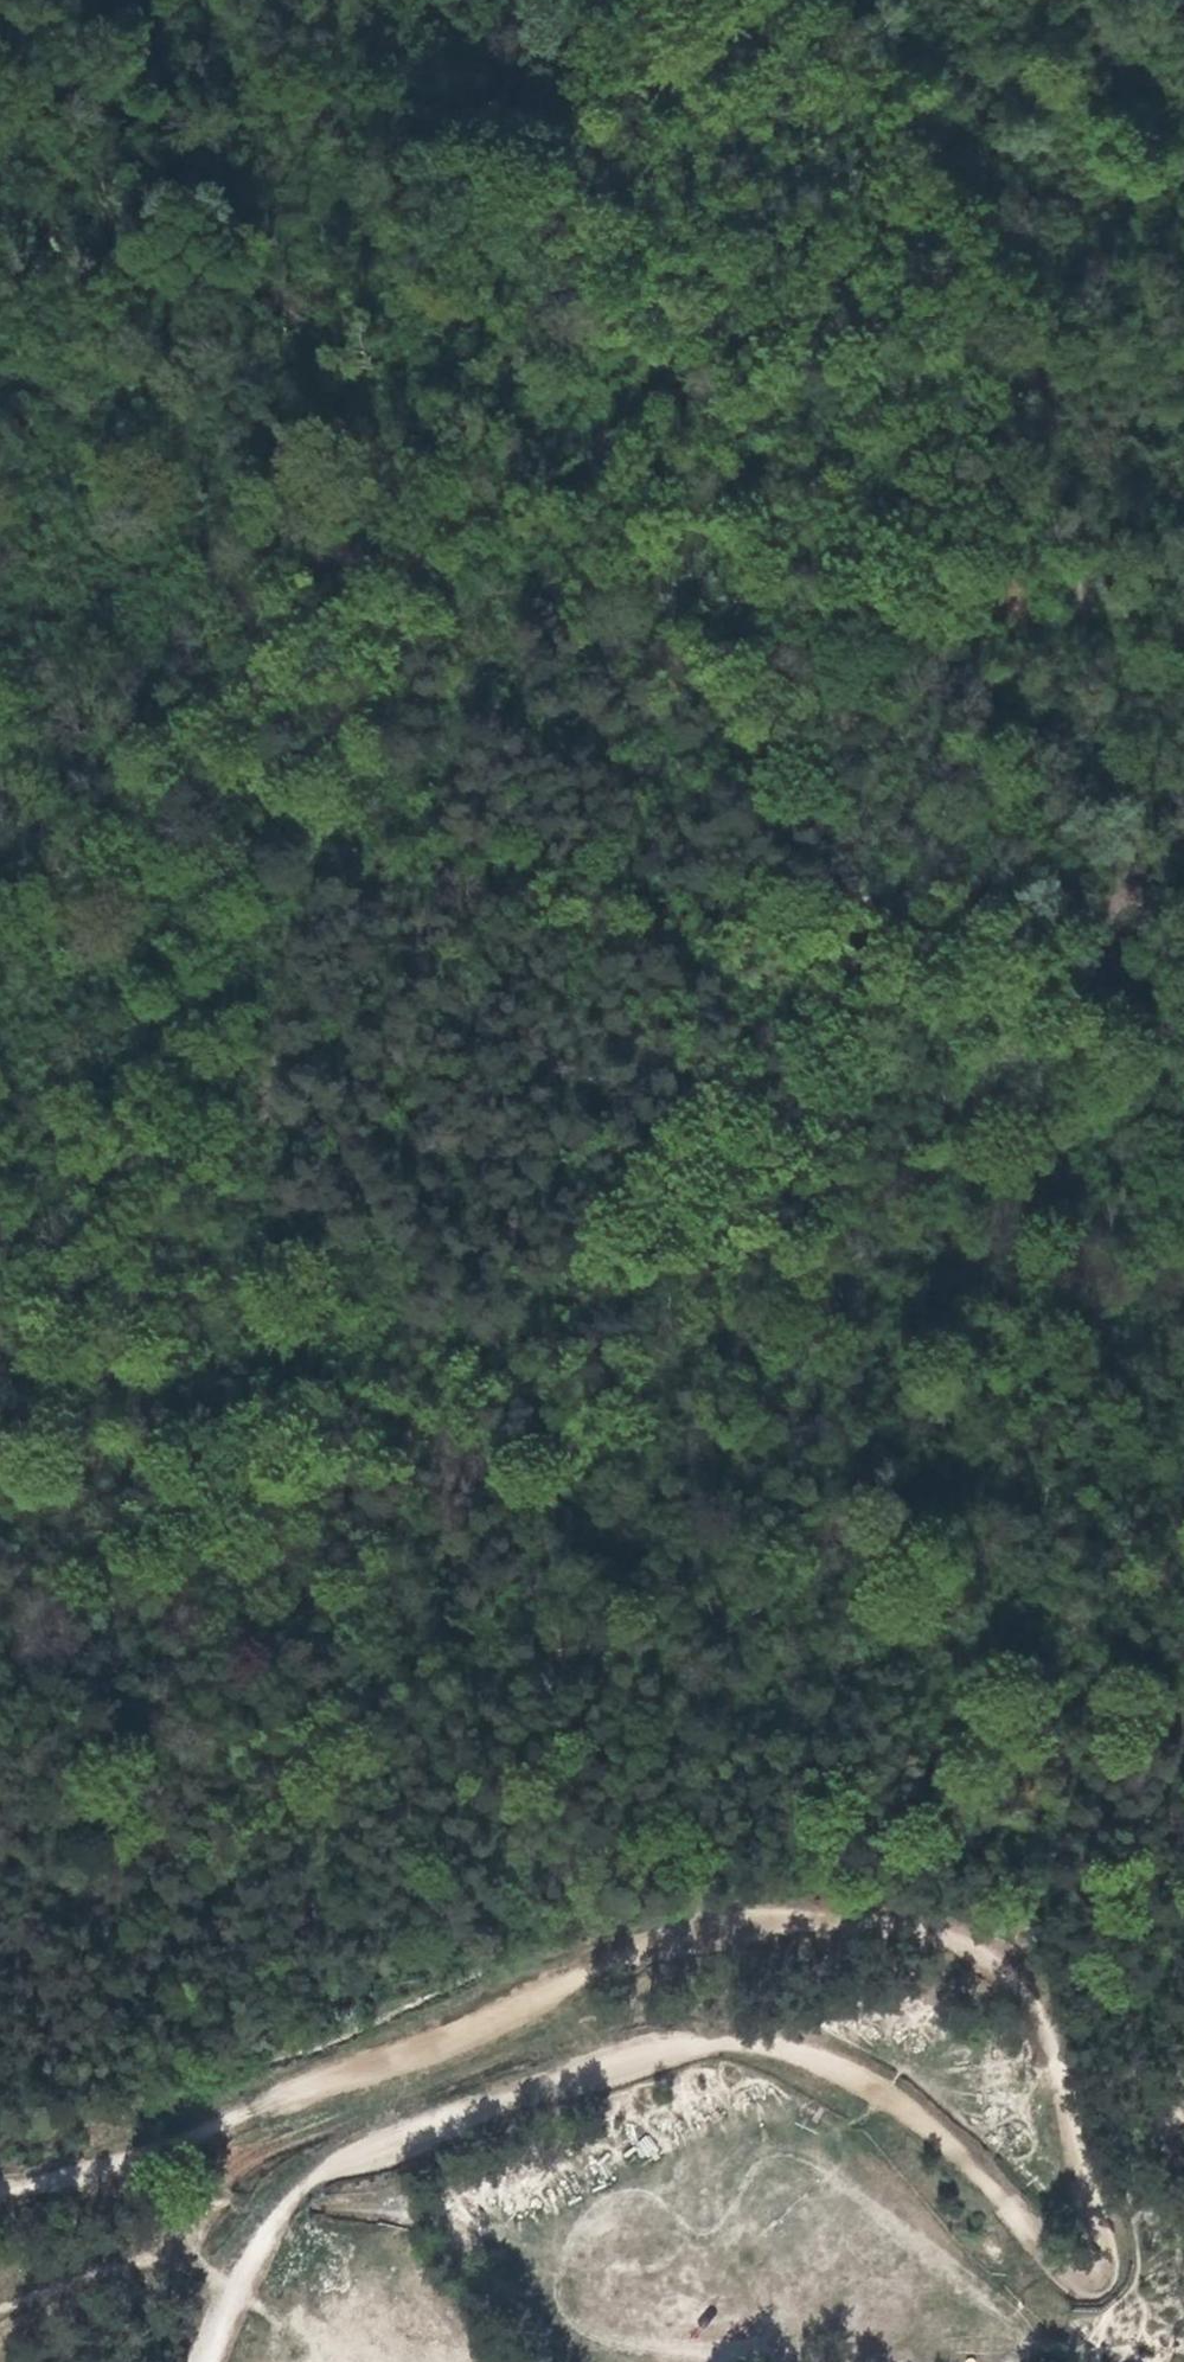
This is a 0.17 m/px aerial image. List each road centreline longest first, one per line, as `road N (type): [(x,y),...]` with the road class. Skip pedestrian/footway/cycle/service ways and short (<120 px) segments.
road 1 (track): [(523,1747),(552,1663),(579,1633),(757,1569),(874,1575),(959,1601),(981,1623),(1002,1670),(1005,1744),(1058,1761),(1183,1759)]
road 2 (track): [(899,1840),(918,1799),(981,1797),(1044,1820),(1095,1825),(1091,1864)]

